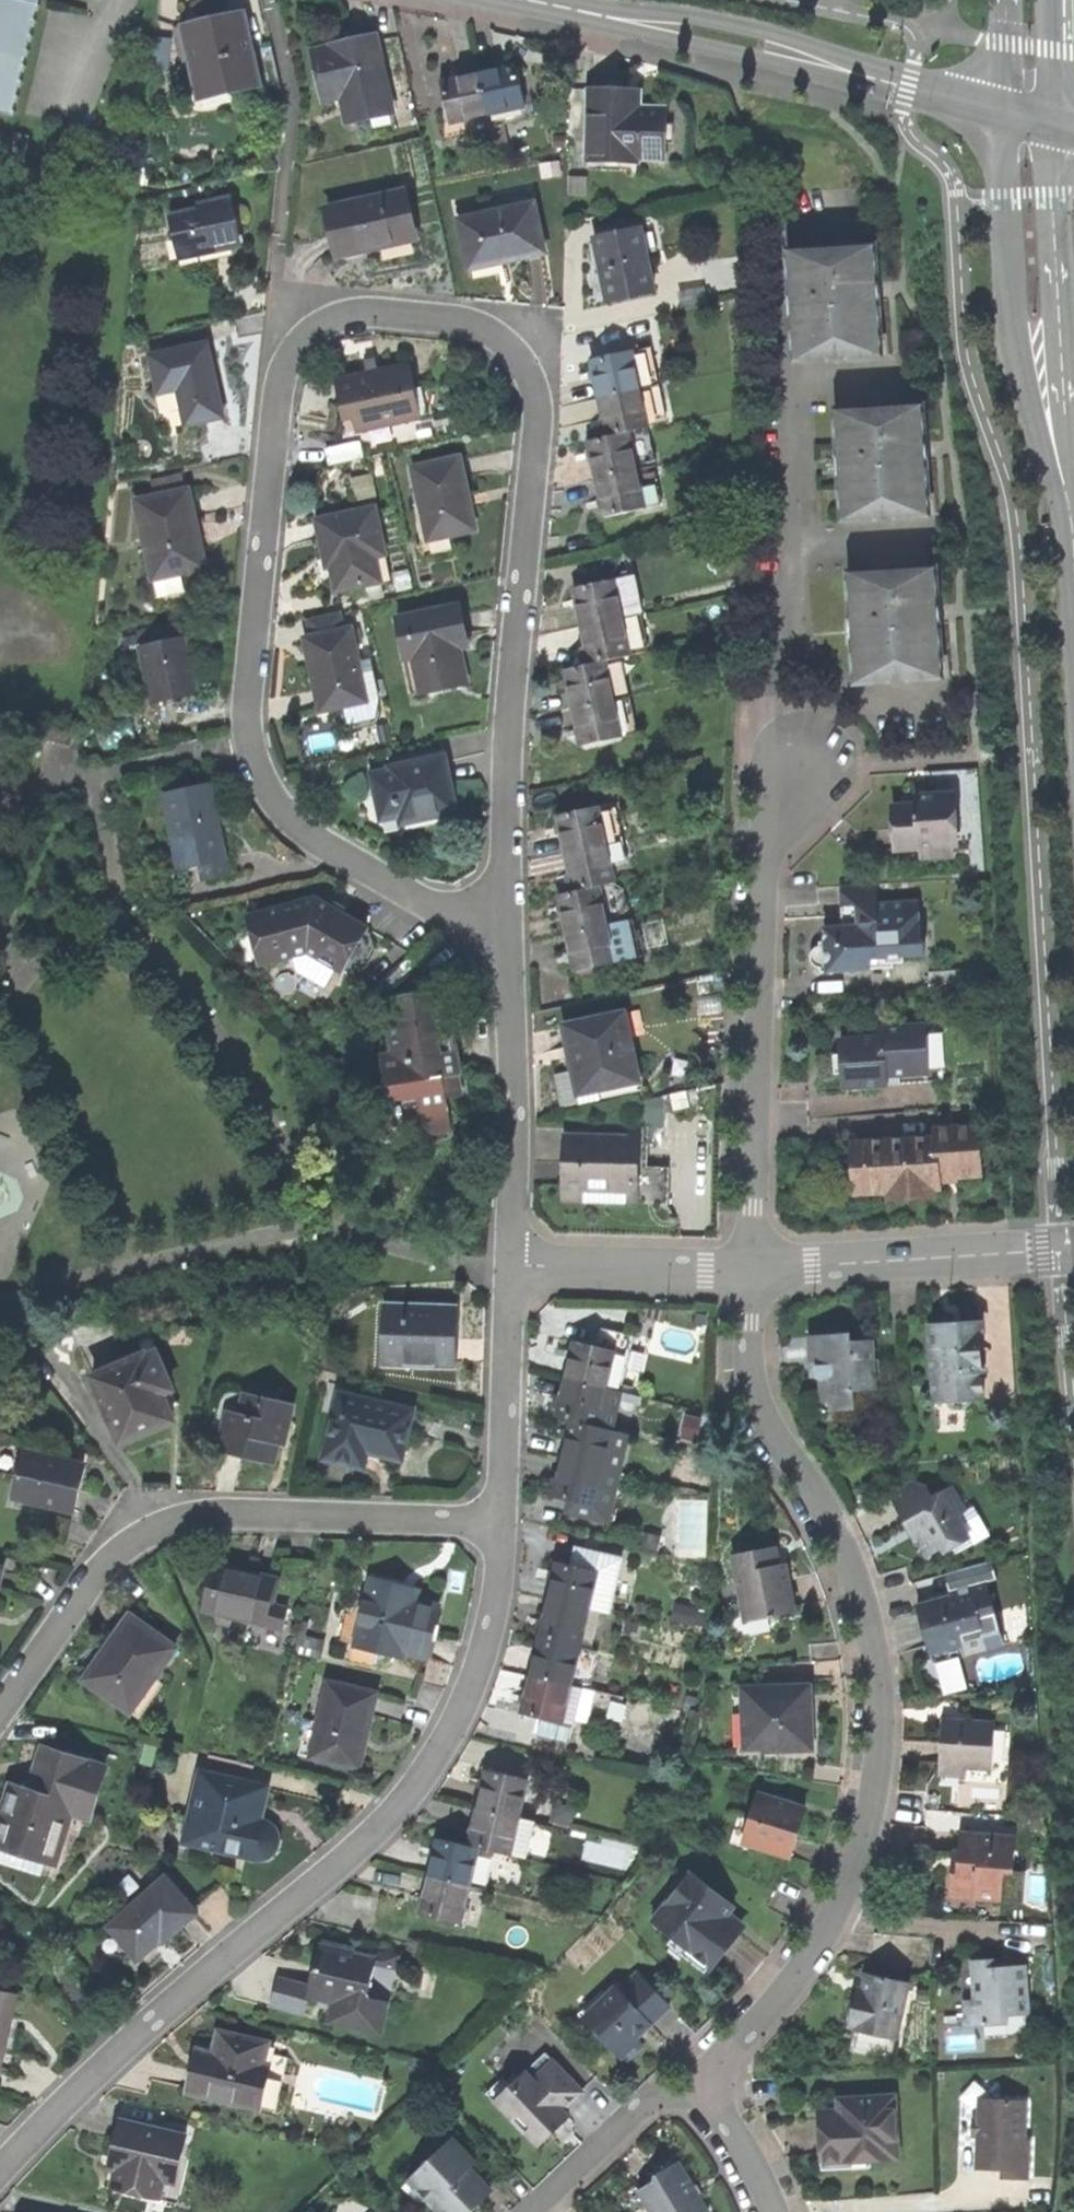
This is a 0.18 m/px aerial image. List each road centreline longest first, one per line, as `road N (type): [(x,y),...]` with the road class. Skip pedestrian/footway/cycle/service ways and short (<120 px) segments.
road 1 (residential): [(506,948),(504,760),(538,415),(525,366),(497,333),(477,325),(345,317),(301,341),(279,379),(247,720),(265,786),(328,850)]
road 2 (residential): [(776,2211),(749,2153),(698,2079),(792,1972),(834,1903),(874,1738),(870,1650),(843,1555),(753,1400),(744,1273)]
road 3 (residential): [(0,2167),(121,2045),(345,1859),(421,1777),(470,1692),(491,1609),(498,1522)]
road 4 (residential): [(498,1522),(225,1513),(174,1521),(130,1542),(97,1571),(0,1712)]
road 5 (residential): [(744,1273),(760,845),(793,768)]
road 6 (residential): [(1004,113),(1015,328),(1053,443)]
road 7 (residential): [(1073,1251),(744,1273)]
road 8 (residential): [(508,1268),(506,948)]
road 9 (residential): [(1053,443),(1061,351),(1055,125)]
road 10 (residential): [(875,80),(757,31),(594,15)]
road 11 (residential): [(594,15),(679,42),(875,80)]
road 12 (residential): [(498,1522),(508,1268)]
road 13 (residential): [(744,1273),(508,1268)]
road 14 (residential): [(328,850),(506,948)]
road 15 (residential): [(1004,113),(875,80)]
road 16 (residential): [(1055,125),(1056,0)]

